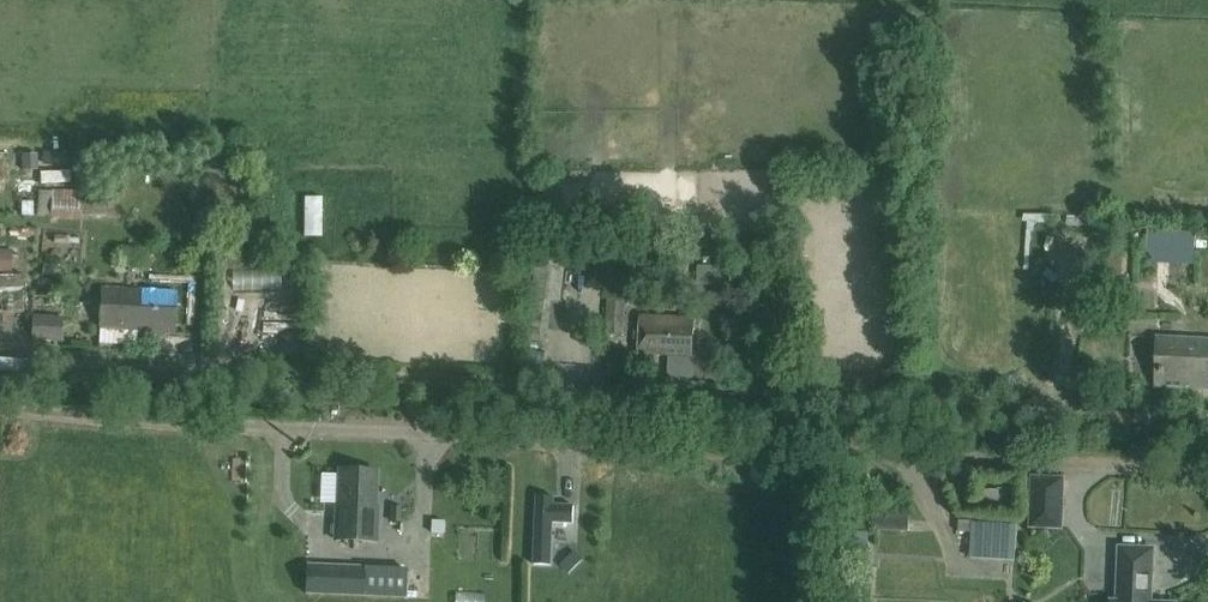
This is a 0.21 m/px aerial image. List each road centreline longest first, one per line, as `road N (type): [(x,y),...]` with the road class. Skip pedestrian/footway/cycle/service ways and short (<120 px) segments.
road 1 (track): [(1207,473),(0,411)]
road 2 (track): [(1207,422),(114,362)]

